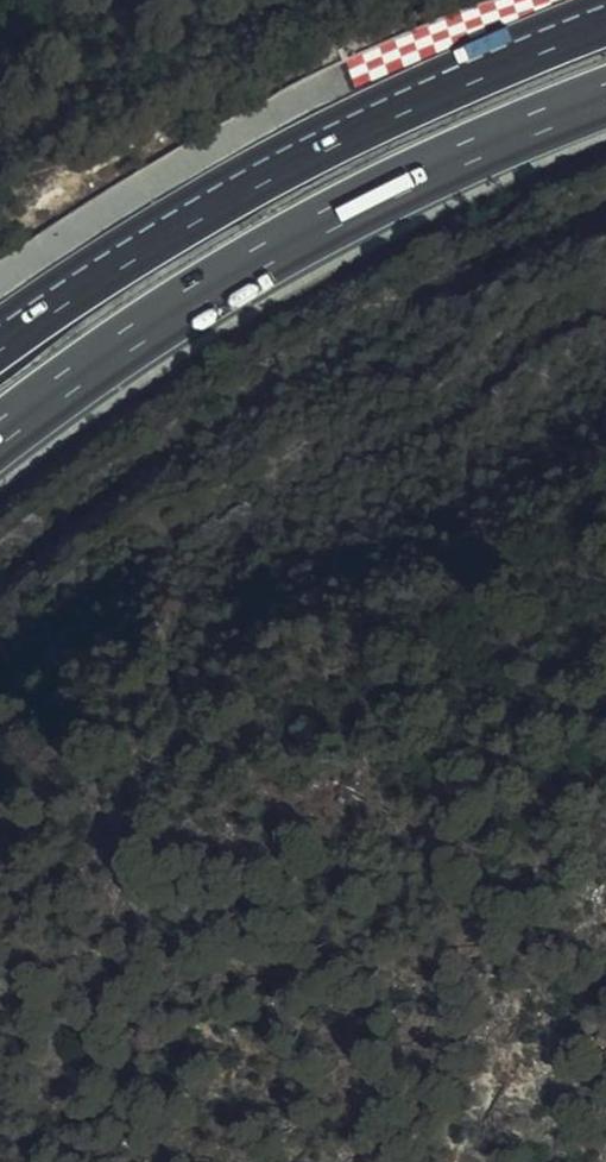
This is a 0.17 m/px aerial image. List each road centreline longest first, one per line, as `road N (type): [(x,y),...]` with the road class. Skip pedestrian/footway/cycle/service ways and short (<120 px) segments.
road 1 (motorway): [(0,431),(202,291),(372,196),(605,95)]
road 2 (motorway): [(605,20),(406,101),(162,234),(0,341)]

